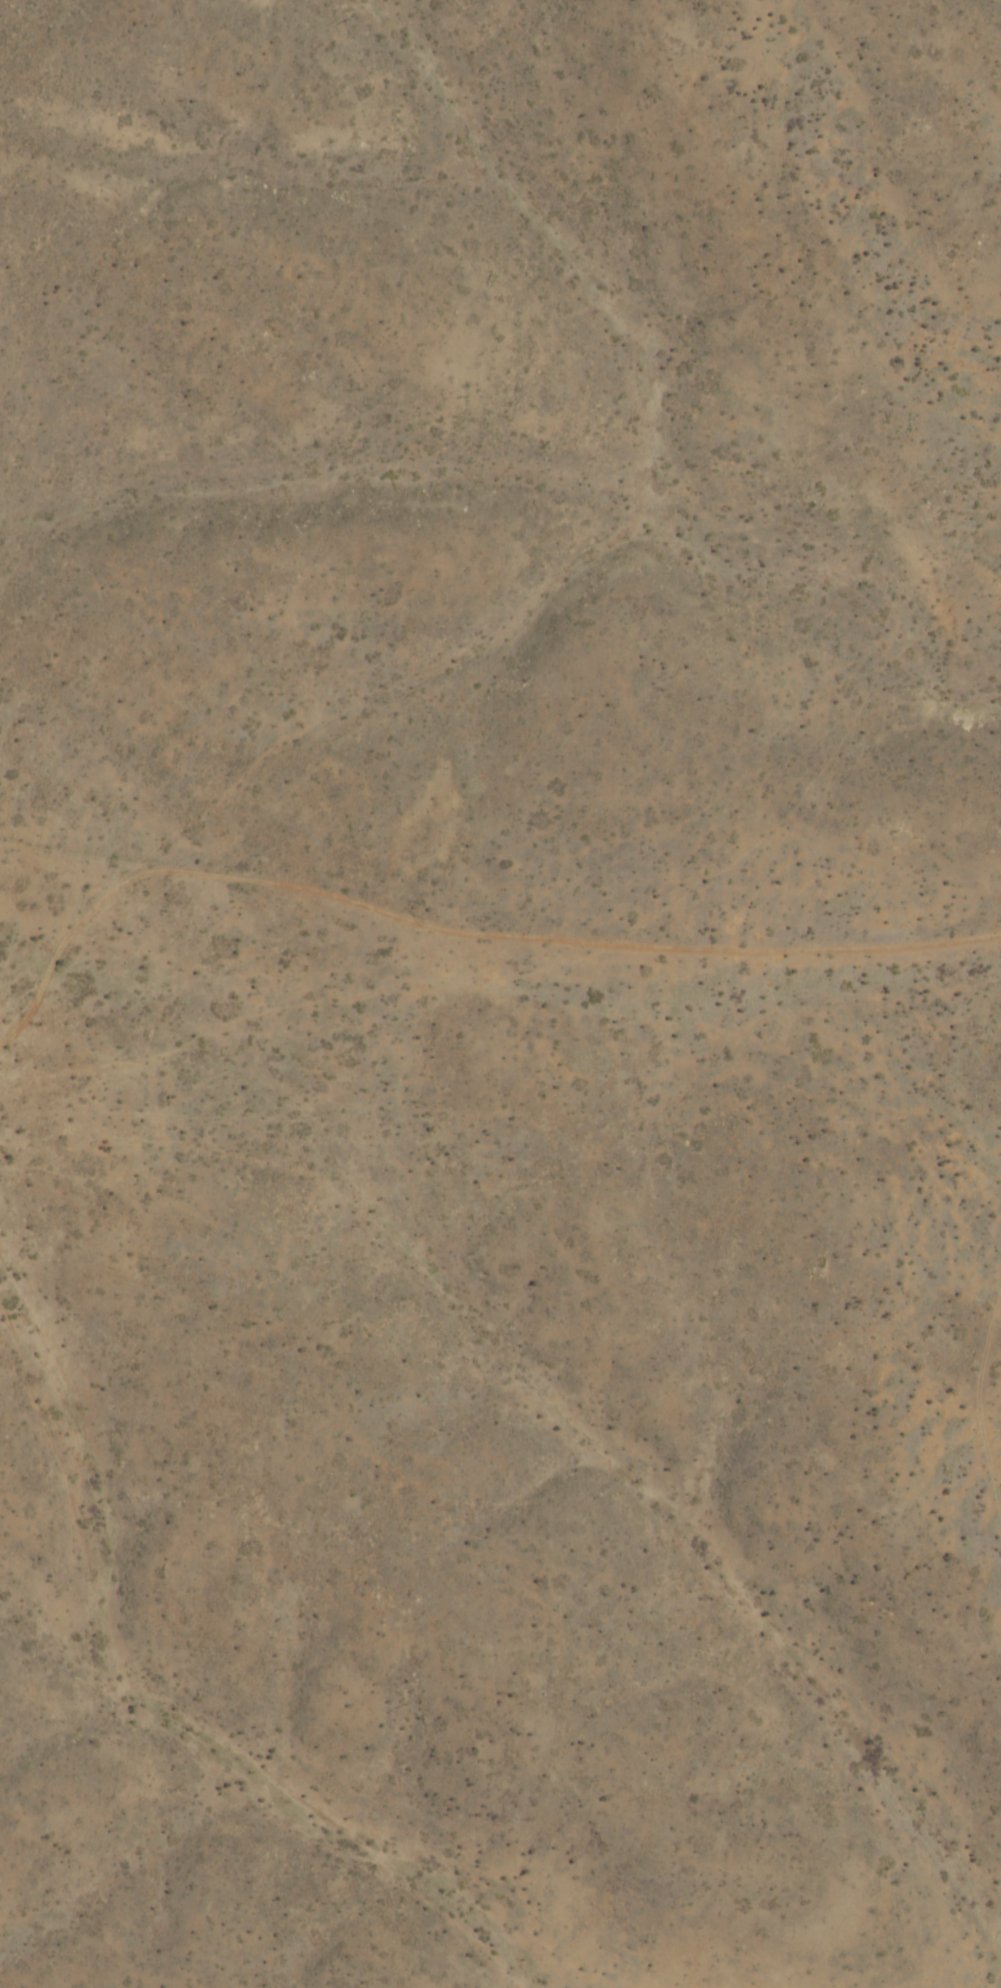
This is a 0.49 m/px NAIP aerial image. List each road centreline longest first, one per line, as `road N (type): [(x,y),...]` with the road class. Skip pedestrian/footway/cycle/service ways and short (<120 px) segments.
road 1 (track): [(0,874),(179,911),(744,968),(937,958),(1000,940)]

